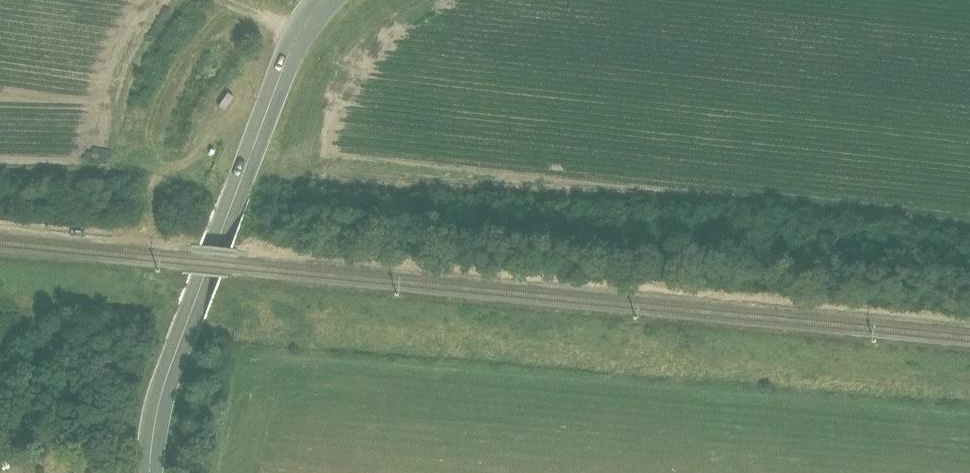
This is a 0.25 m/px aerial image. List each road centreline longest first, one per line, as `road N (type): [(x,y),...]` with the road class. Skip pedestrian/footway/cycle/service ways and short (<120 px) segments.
road 1 (tertiary): [(193,311),(294,41),(328,0)]
road 2 (tertiary): [(193,311),(163,388),(150,472)]

